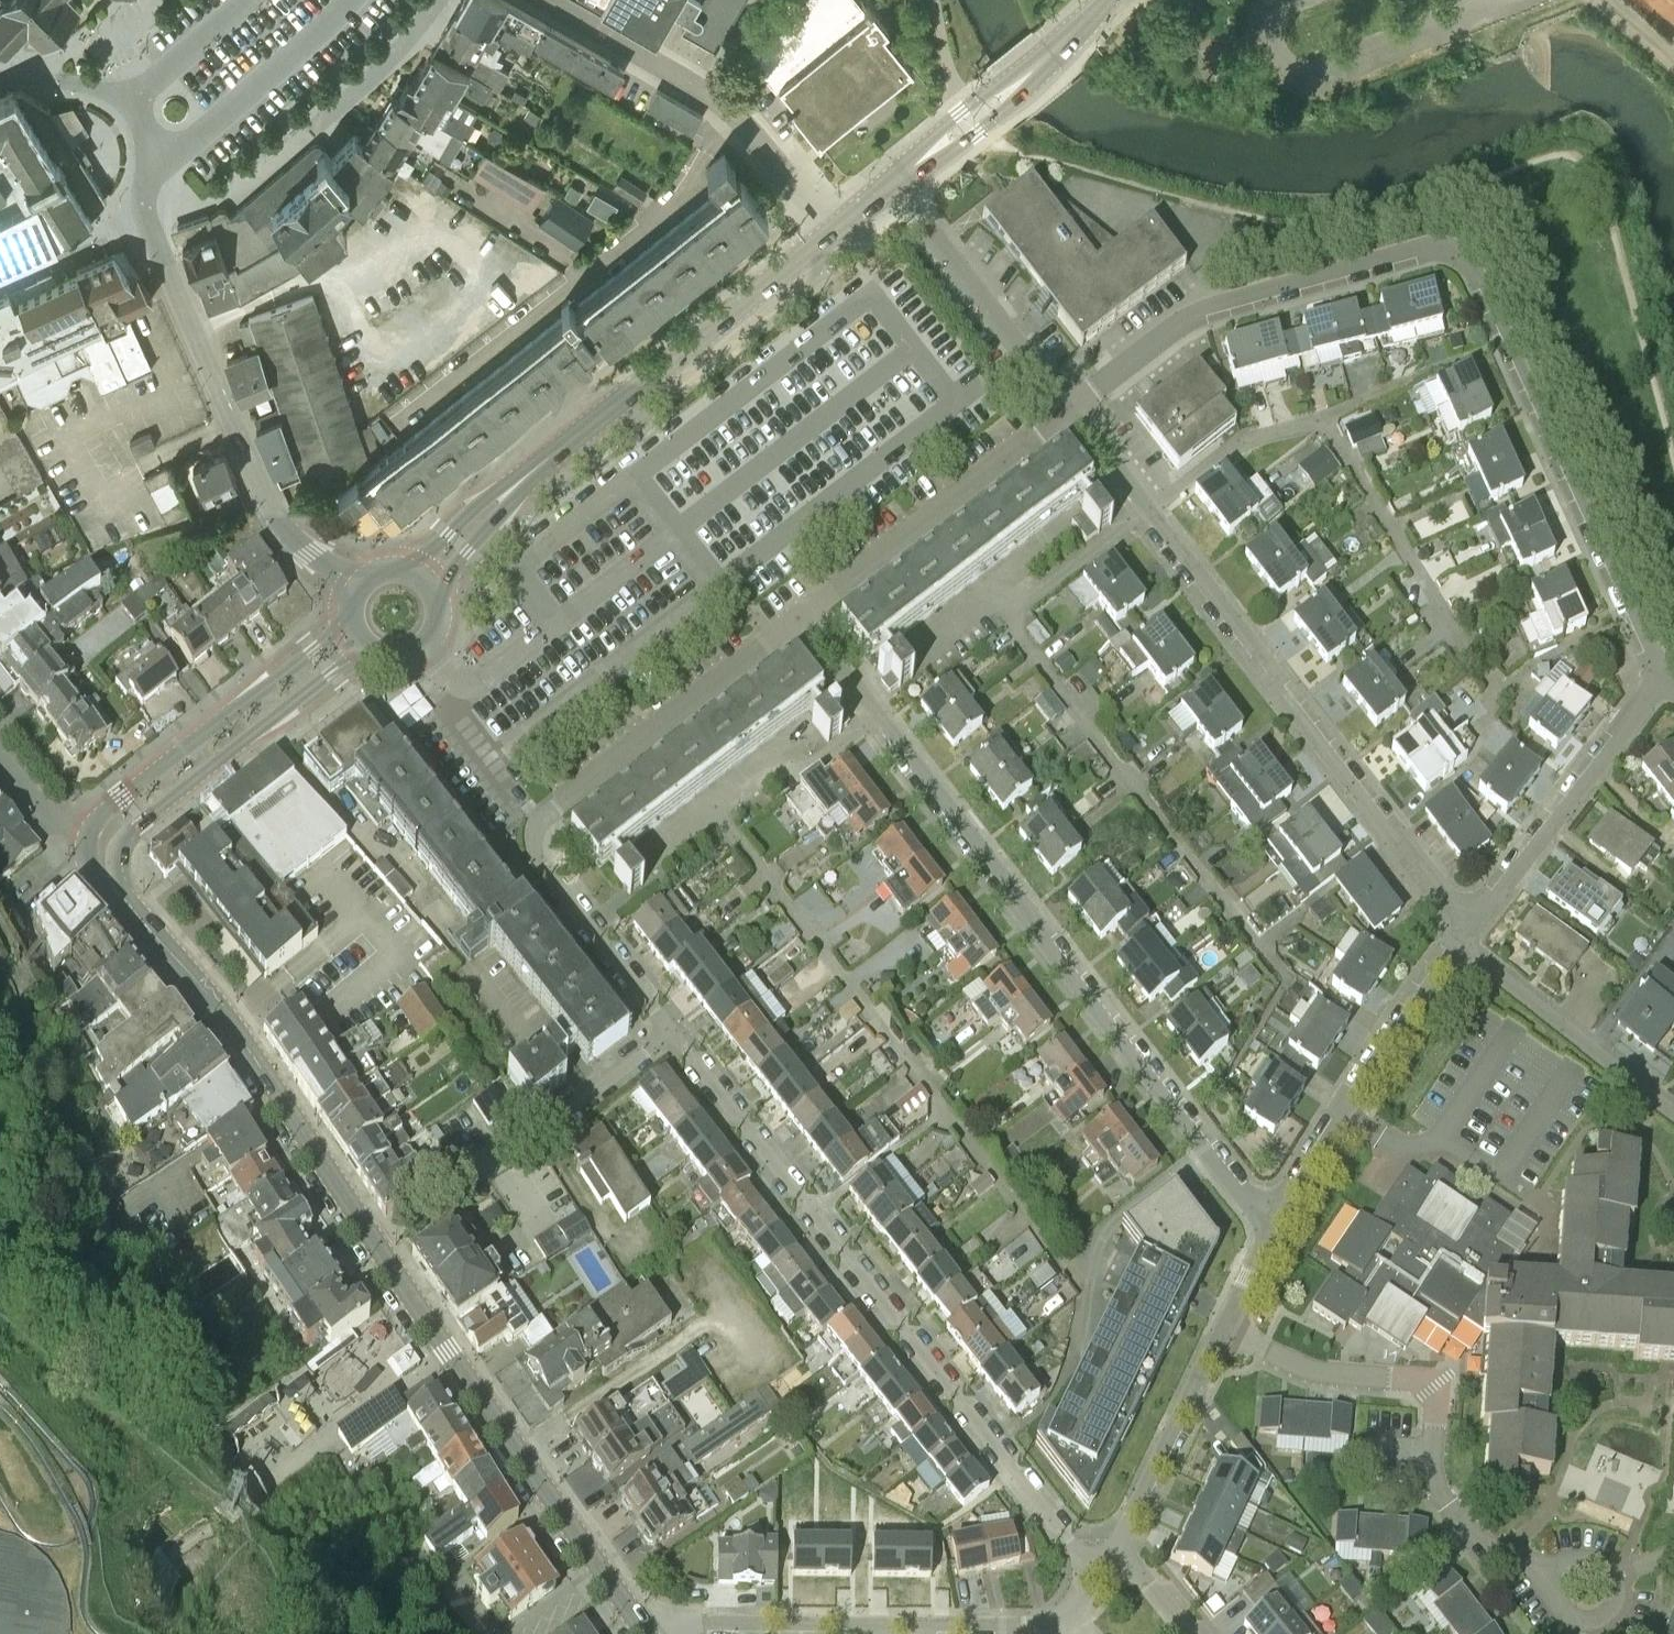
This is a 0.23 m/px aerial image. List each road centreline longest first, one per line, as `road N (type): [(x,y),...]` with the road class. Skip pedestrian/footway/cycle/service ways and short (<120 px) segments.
road 1 (residential): [(1659,678),(1603,575),(1468,262),(1442,249),(1240,301),(1193,320),(1070,414)]
road 2 (residential): [(1270,1231),(799,618)]
road 3 (residential): [(1095,1581),(676,1035)]
road 4 (residential): [(1466,932),(1070,414)]
road 5 (residential): [(357,583),(310,553),(266,502),(146,216),(157,162),(145,122),(116,95),(57,81)]
road 6 (residential): [(676,1035),(539,859),(534,839),(555,804),(799,618)]
road 7 (secondary): [(650,1633),(373,1238)]
road 8 (residential): [(1550,1572),(1468,1546),(1436,1493),(1431,1396),(1417,1383),(1313,1374),(1223,1333)]
road 9 (residential): [(651,1633),(705,1625),(1039,1630),(1068,1617),(1095,1581)]
road 10 (secondary): [(373,1238),(232,1024),(124,902)]
road 11 (secondary): [(506,495),(827,236)]
road 12 (residential): [(552,0),(704,91),(738,122),(827,236)]
road 13 (secondary): [(124,902),(122,860),(134,837),(369,651)]
road 14 (residential): [(373,1238),(676,1035)]
road 15 (residential): [(1270,1231),(1380,1049),(1466,932)]
road 16 (secondary): [(349,624),(122,802),(96,847)]
road 17 (residential): [(799,618),(1070,414)]
road 18 (residential): [(1466,932),(1573,800),(1659,678)]
road 19 (residential): [(1070,414),(891,185)]
road 20 (secondary): [(891,185),(1103,0)]
road 21 (residential): [(1673,1114),(1483,961),(1466,932)]
road 22 (residential): [(1117,1540),(1223,1333)]
road 23 (residential): [(436,0),(309,129)]
road 24 (residential): [(1595,1627),(1620,1609),(1619,1568),(1581,1555),(1550,1572)]
road 25 (residential): [(96,847),(58,831),(0,763)]
road 26 (secondary): [(506,495),(447,533),(413,569)]
road 27 (secondary): [(369,651),(398,658),(426,645),(439,623),(435,591)]

